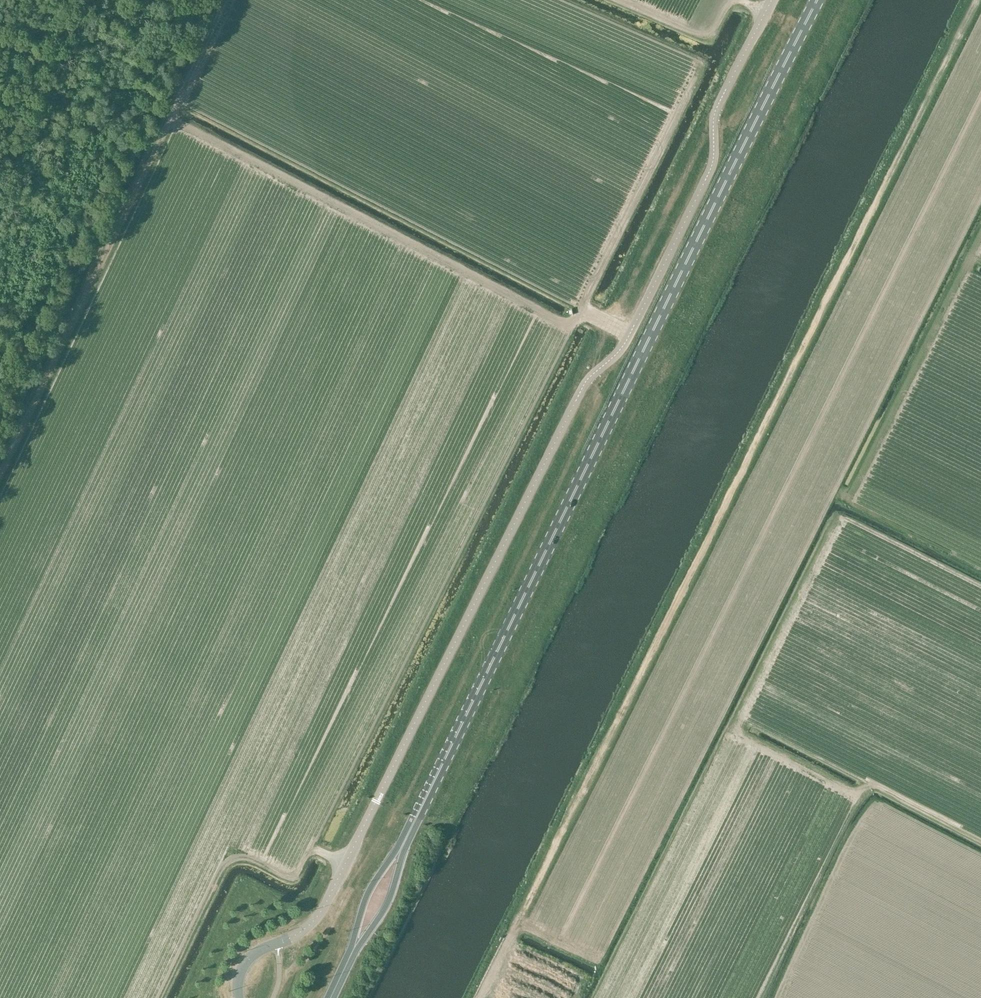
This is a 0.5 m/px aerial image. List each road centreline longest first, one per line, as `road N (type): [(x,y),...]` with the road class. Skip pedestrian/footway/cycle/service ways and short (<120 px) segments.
road 1 (track): [(974,0),(509,945)]
road 2 (primary): [(404,843),(817,0)]
road 3 (track): [(0,480),(170,119),(560,320),(578,307),(630,333)]
road 4 (unclassified): [(772,0),(716,110),(710,169),(630,333),(585,382),(376,801)]
road 5 (track): [(578,307),(699,63)]
road 6 (unclassified): [(238,997),(247,960),(317,916),(376,801)]
road 7 (track): [(621,0),(704,37),(731,0)]
road 8 (track): [(170,119),(227,0)]

